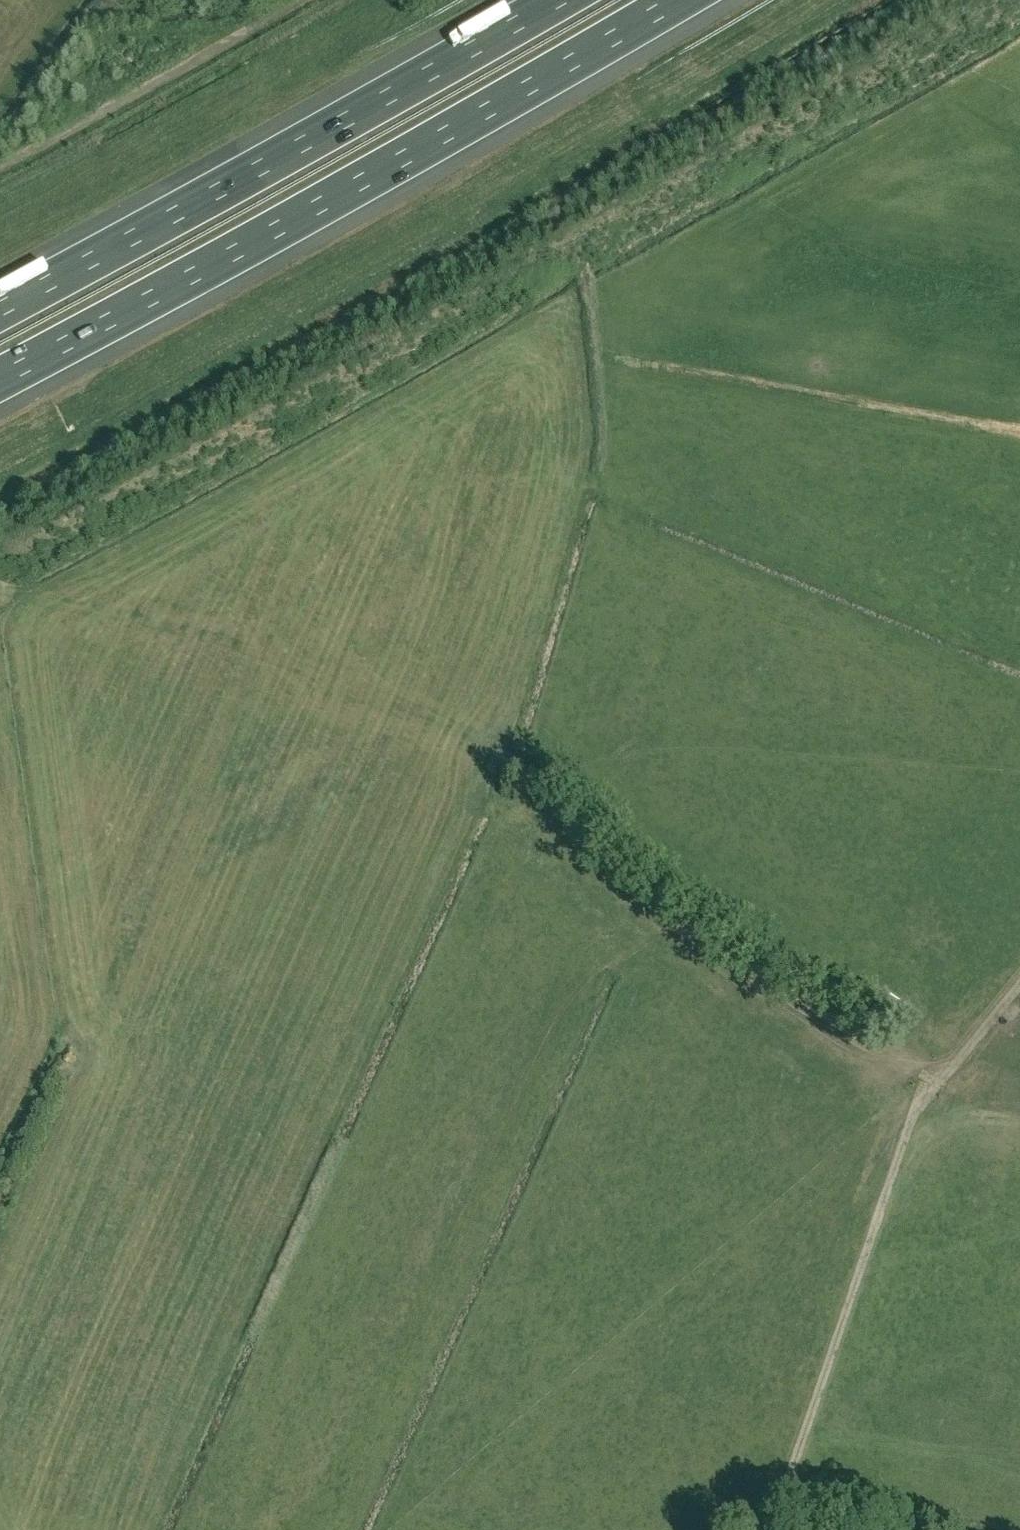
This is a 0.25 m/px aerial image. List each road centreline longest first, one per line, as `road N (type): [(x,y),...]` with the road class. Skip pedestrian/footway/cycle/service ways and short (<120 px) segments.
road 1 (motorway): [(0,378),(678,0)]
road 2 (motorway): [(555,0),(0,307)]
road 3 (unclassified): [(0,165),(311,0)]

